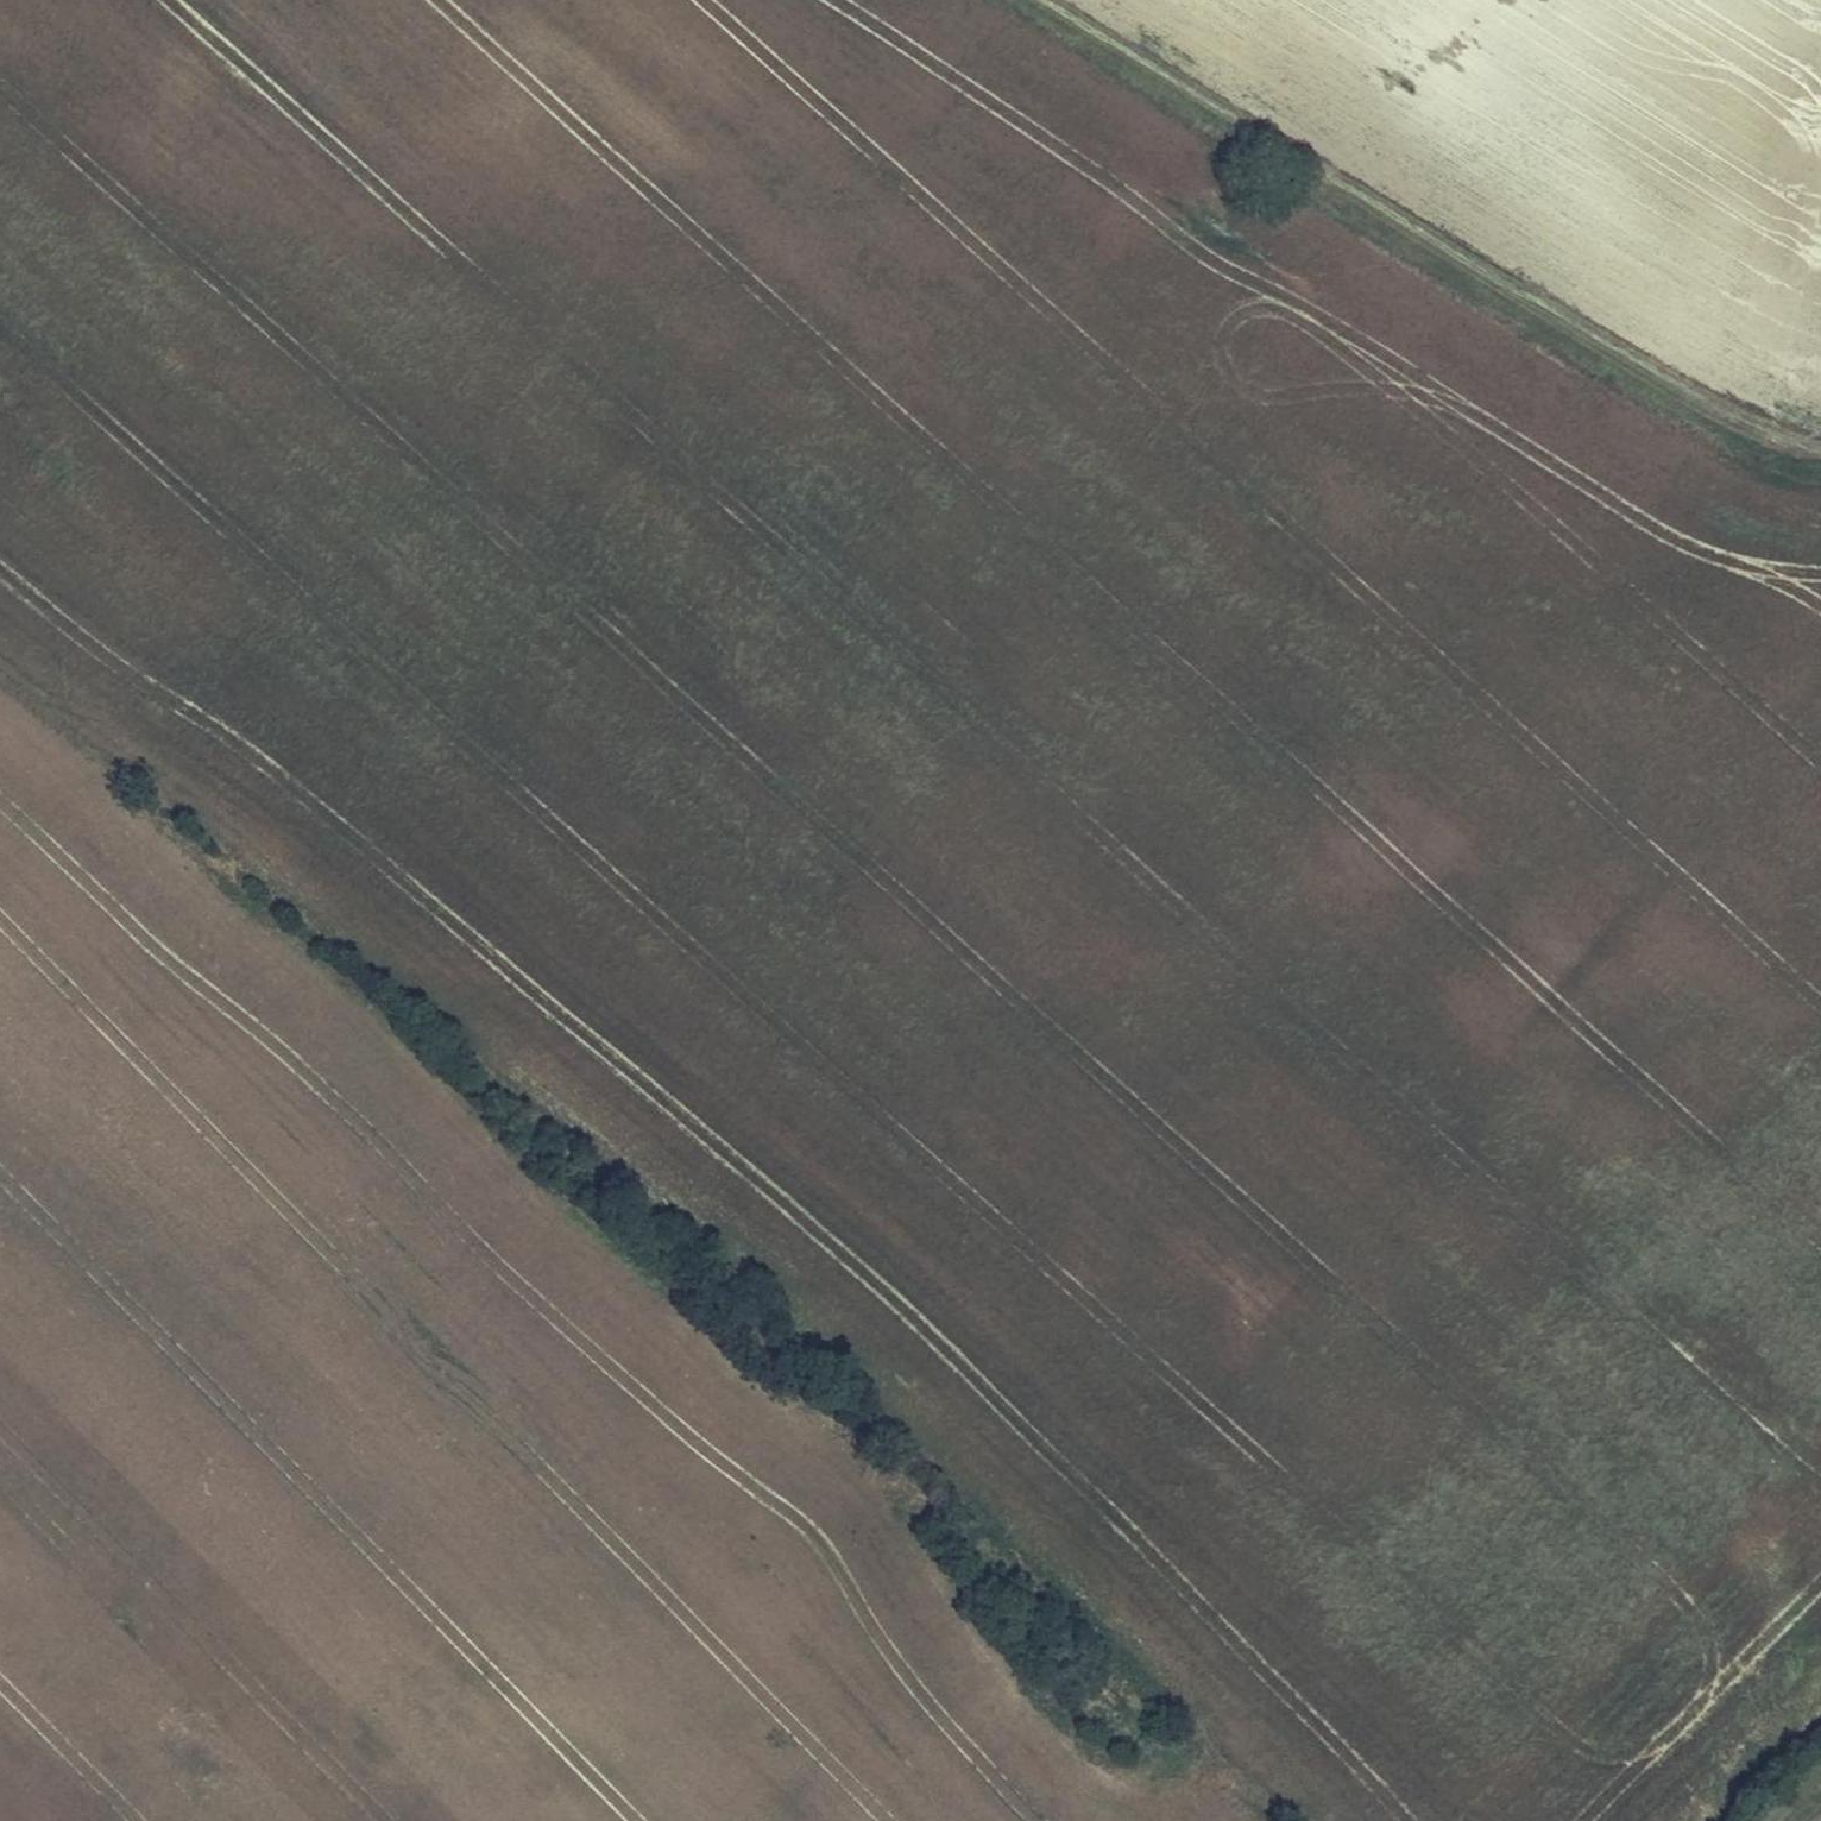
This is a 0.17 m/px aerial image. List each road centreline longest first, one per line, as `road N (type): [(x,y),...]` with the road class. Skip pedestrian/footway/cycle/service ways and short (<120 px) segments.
road 1 (track): [(1062,0),(1726,423),(1820,454)]

